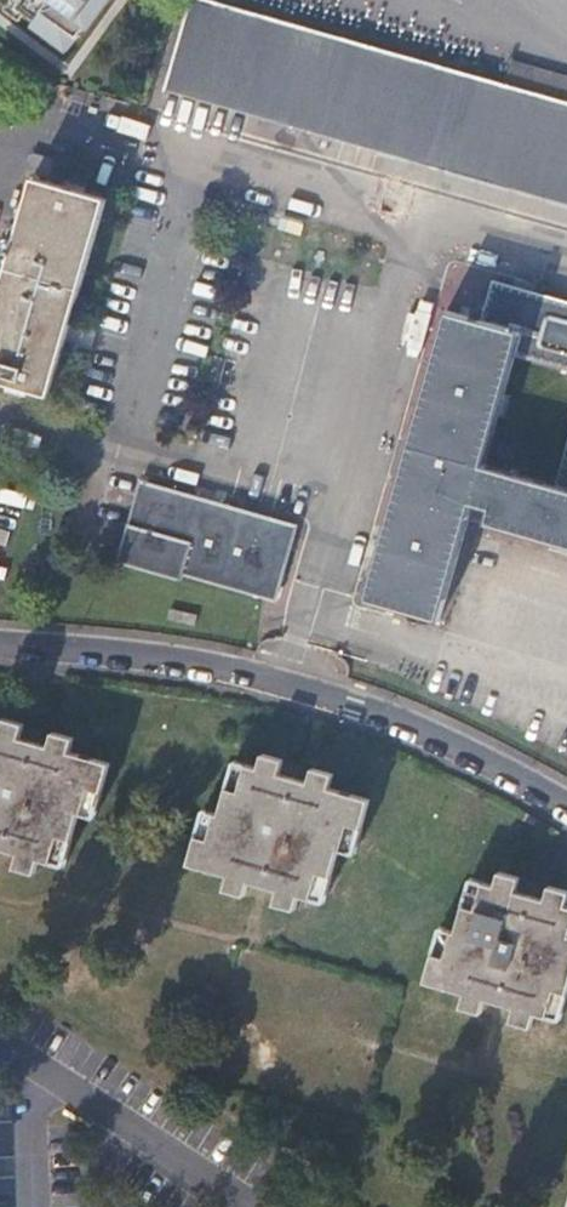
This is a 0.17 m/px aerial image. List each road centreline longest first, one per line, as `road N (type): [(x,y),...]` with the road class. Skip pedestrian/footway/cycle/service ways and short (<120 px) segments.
road 1 (residential): [(566,804),(417,726),(323,693),(225,666),(0,643)]
road 2 (residential): [(26,1055),(248,1206)]
road 3 (residential): [(33,1206),(26,1055)]

